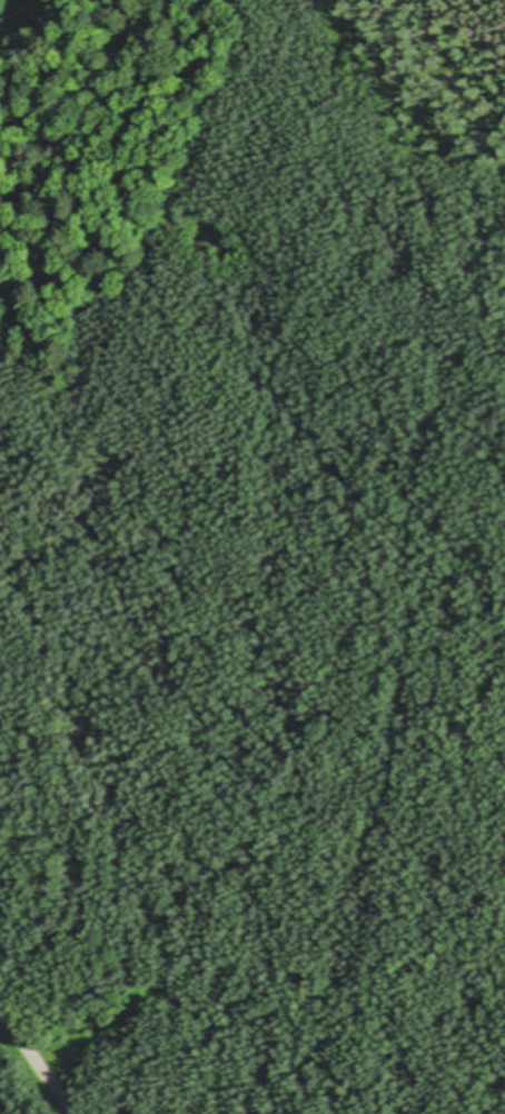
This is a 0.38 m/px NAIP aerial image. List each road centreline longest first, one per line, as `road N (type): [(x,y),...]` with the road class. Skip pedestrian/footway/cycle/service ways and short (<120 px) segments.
road 1 (residential): [(74,1113),(0,1011)]

